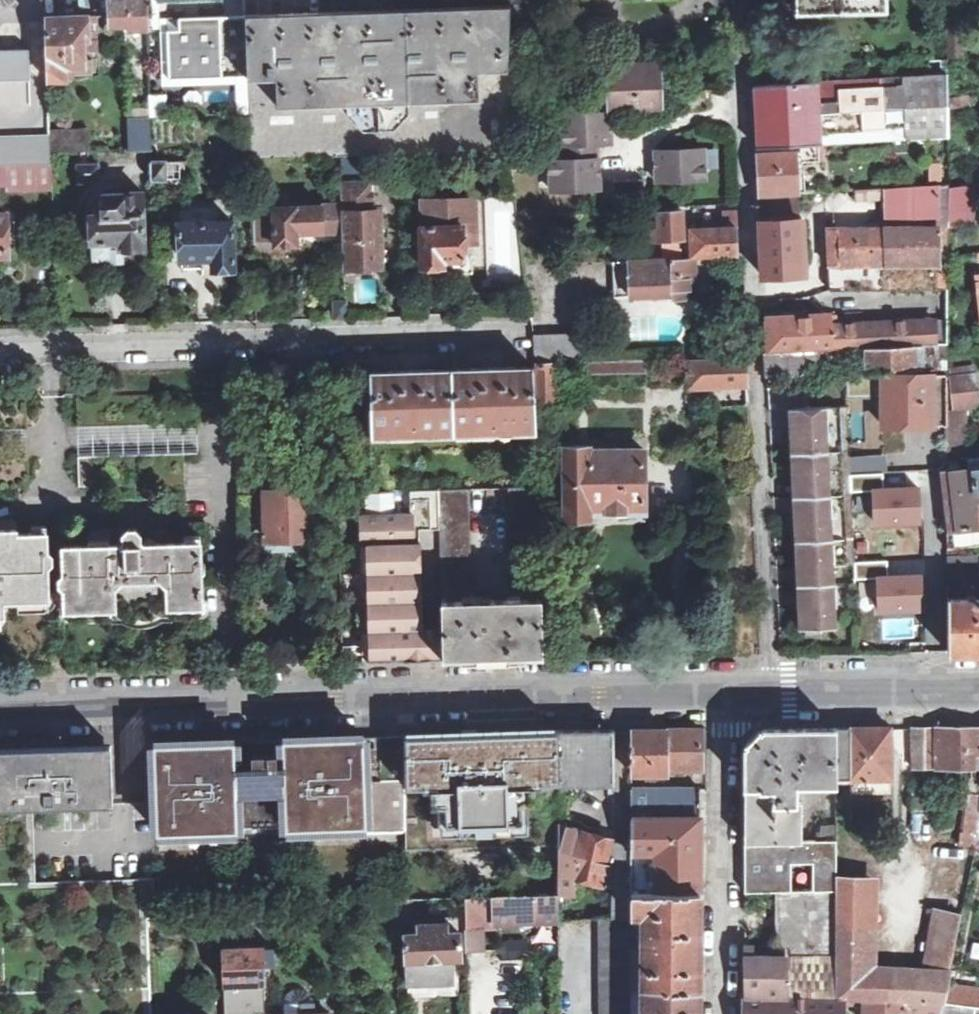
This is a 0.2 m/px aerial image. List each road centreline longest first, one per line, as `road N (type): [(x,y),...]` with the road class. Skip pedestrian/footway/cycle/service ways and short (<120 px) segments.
road 1 (residential): [(0,712),(720,687)]
road 2 (residential): [(771,690),(737,0)]
road 3 (residential): [(0,356),(517,336)]
road 4 (residential): [(720,687),(724,1013)]
road 5 (residential): [(771,690),(978,688)]

